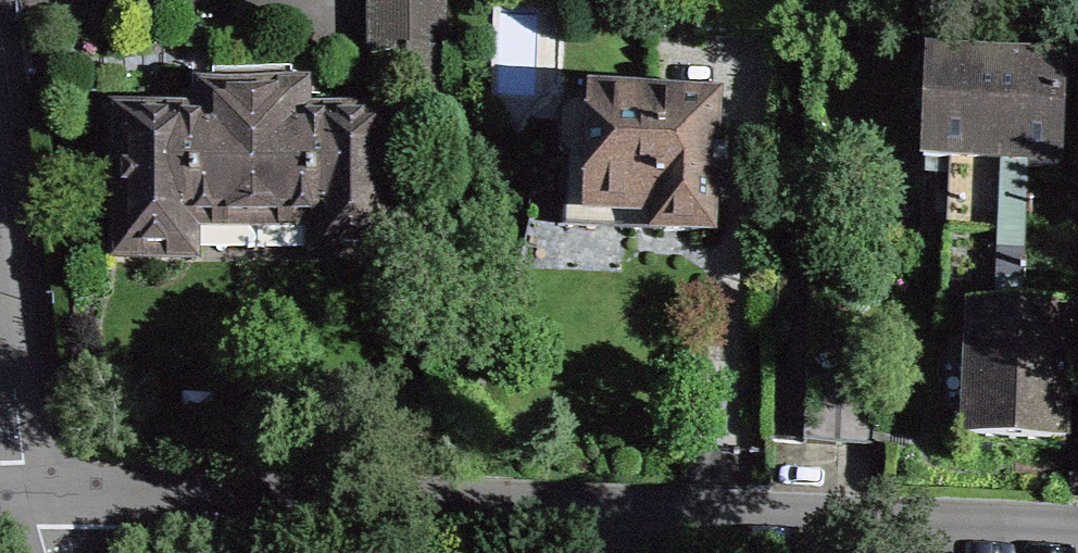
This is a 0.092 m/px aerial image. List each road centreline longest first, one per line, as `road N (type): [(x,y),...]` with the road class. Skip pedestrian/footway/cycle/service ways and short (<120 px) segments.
road 1 (residential): [(41,492),(1077,534)]
road 2 (residential): [(0,188),(41,492)]

